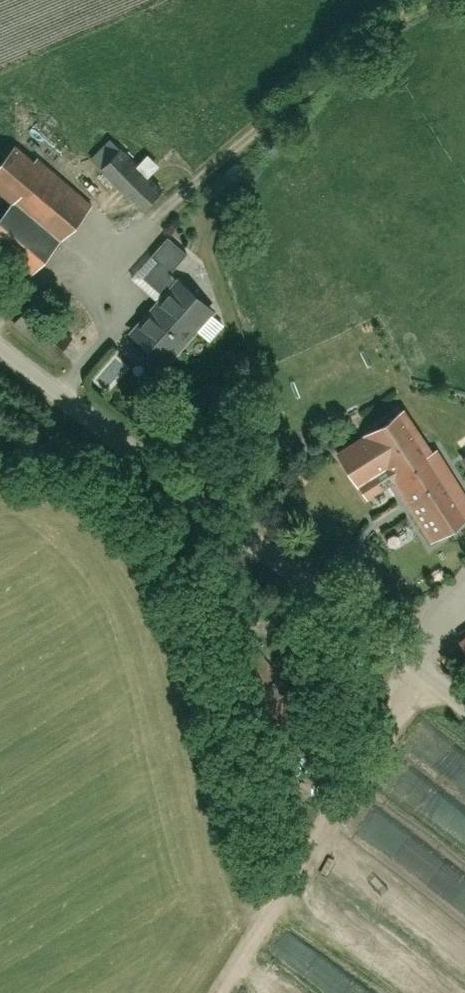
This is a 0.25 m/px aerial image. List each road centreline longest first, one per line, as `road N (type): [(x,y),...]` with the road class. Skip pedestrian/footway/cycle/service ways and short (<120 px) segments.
road 1 (residential): [(0,357),(464,699)]

